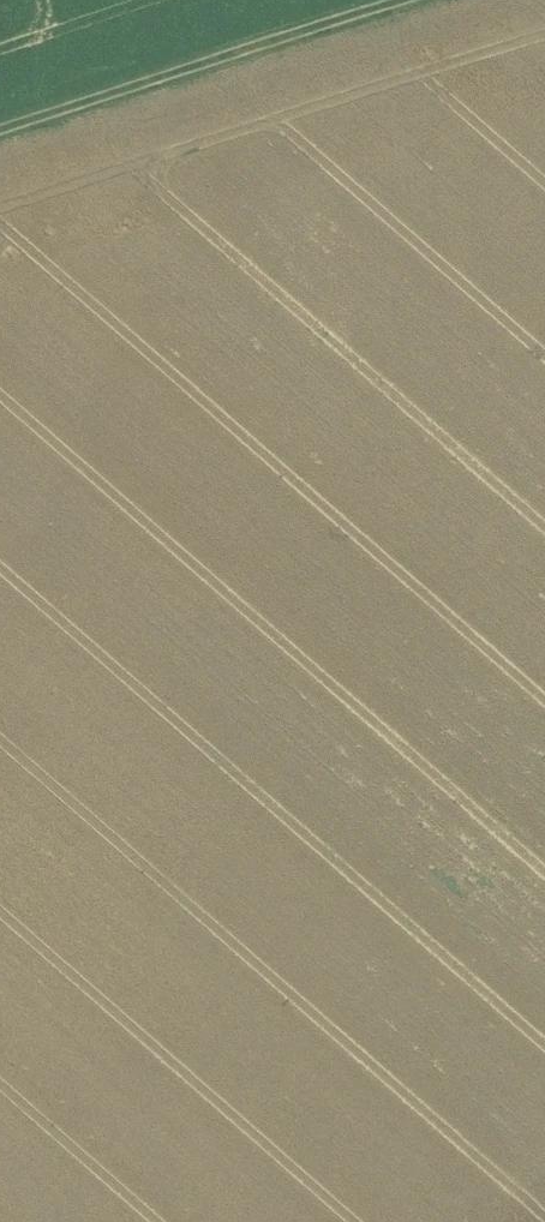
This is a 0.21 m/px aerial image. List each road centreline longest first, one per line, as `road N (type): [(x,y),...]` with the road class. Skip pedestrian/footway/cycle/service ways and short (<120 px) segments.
road 1 (track): [(403,0),(0,130)]

